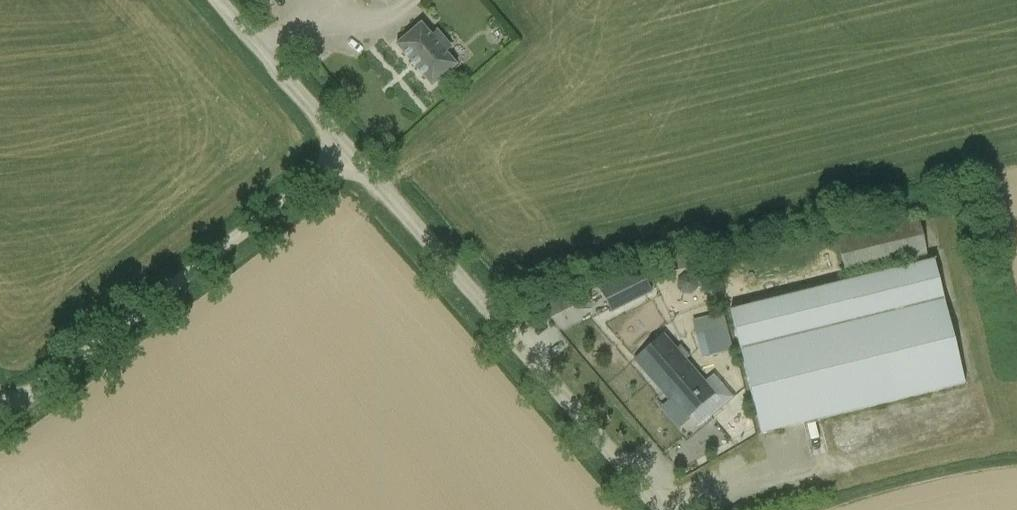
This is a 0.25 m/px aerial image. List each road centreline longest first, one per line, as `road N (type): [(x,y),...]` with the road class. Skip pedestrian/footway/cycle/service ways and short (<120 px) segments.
road 1 (unclassified): [(657,509),(350,151)]
road 2 (unclassified): [(0,418),(350,151)]
road 3 (unclassified): [(350,151),(218,0)]

